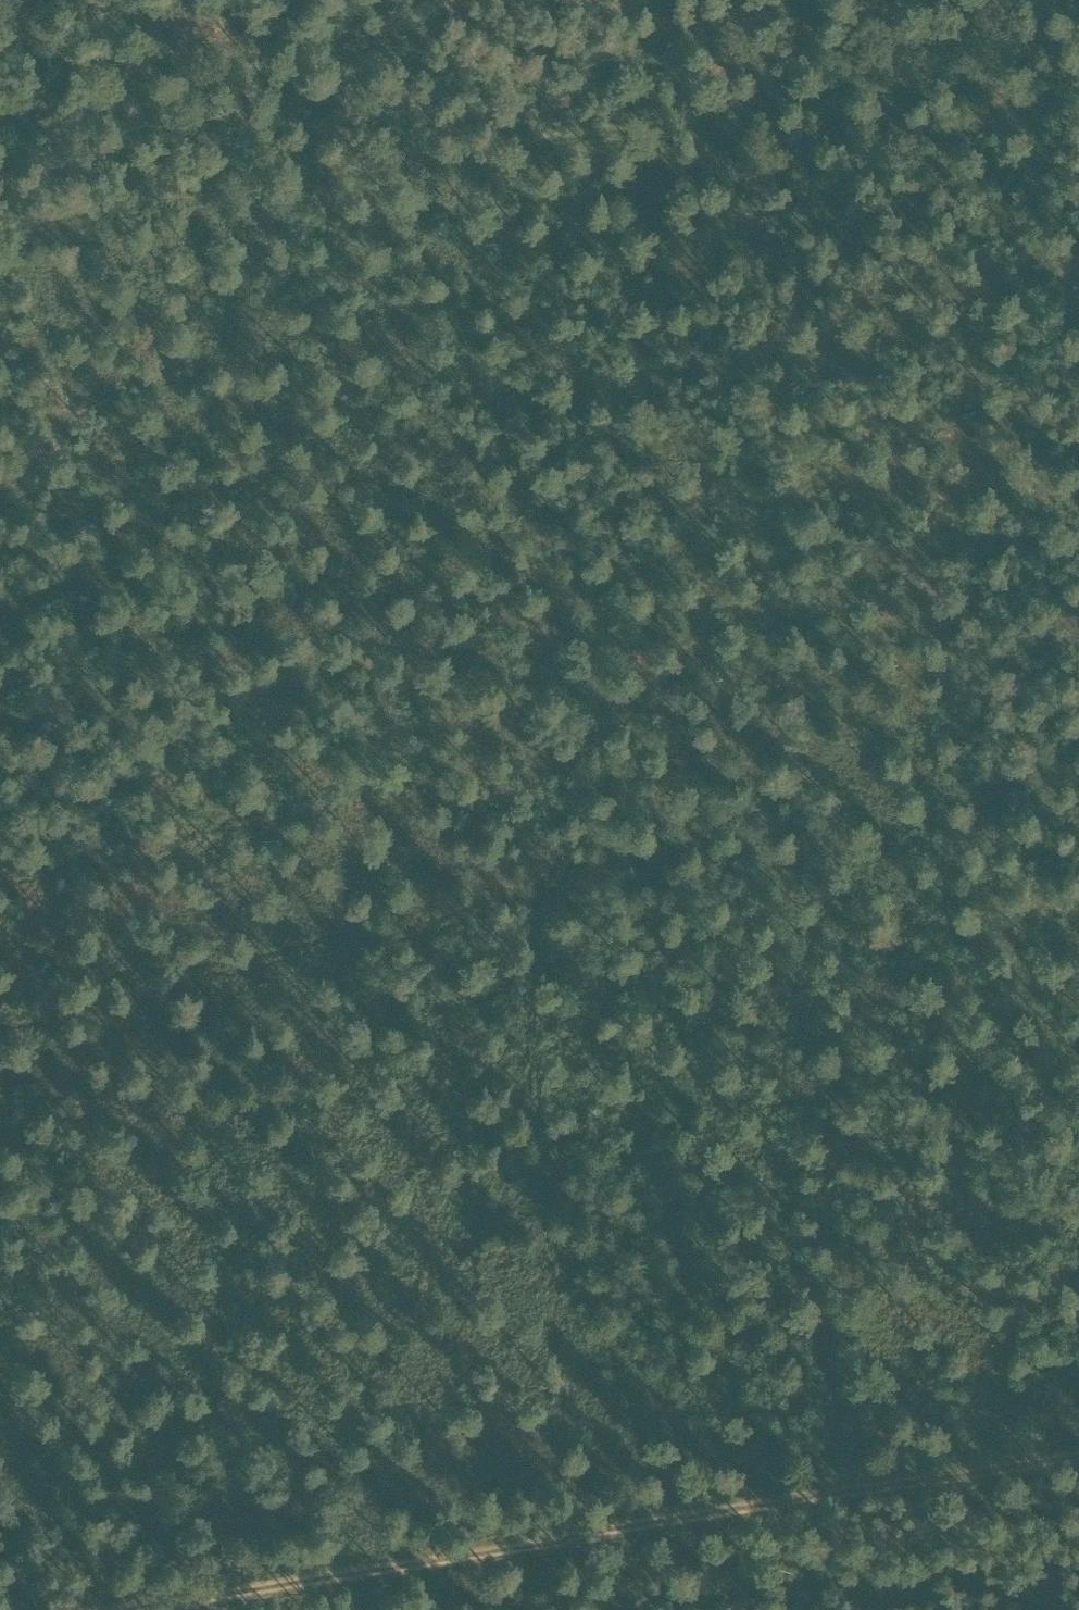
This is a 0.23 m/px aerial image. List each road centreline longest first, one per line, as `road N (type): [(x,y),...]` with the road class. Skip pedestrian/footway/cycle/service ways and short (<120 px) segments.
road 1 (track): [(109,1609),(1078,1454)]
road 2 (track): [(1078,80),(844,116)]

